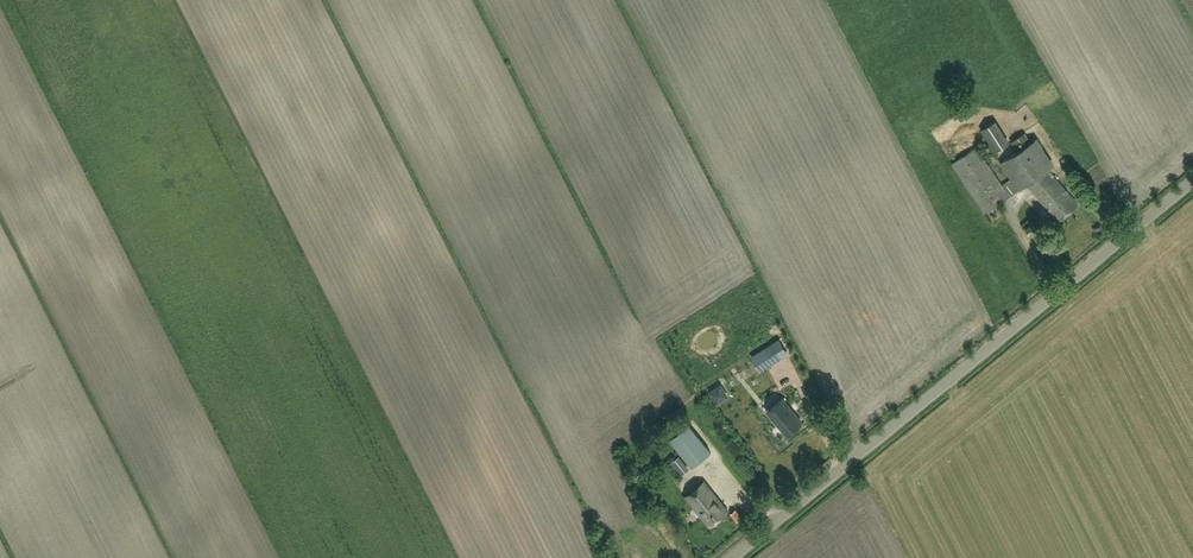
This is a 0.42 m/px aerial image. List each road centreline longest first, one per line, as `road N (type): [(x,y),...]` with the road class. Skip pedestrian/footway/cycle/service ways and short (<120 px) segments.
road 1 (unclassified): [(732,557),(1192,179)]

